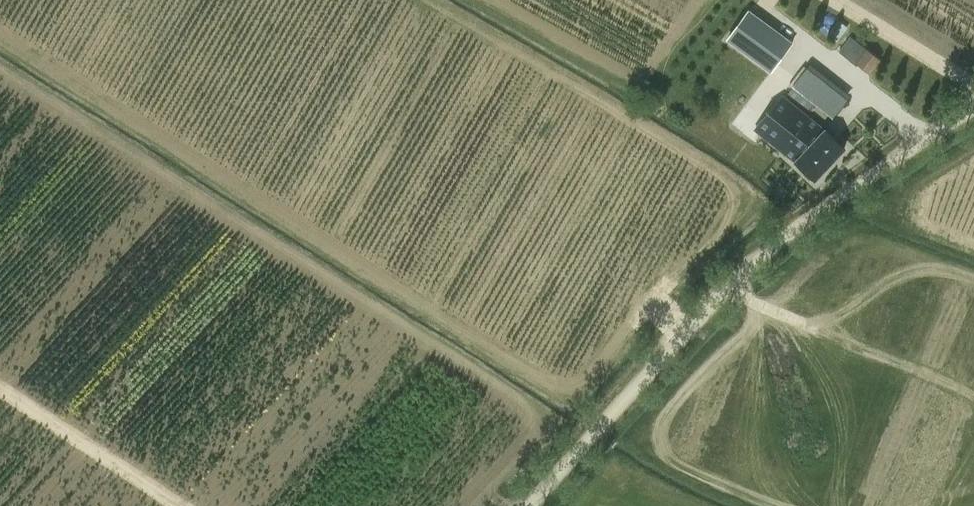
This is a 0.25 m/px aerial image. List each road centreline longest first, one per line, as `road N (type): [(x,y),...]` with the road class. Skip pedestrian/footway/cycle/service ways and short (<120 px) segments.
road 1 (unclassified): [(526,505),(793,225),(973,106)]

